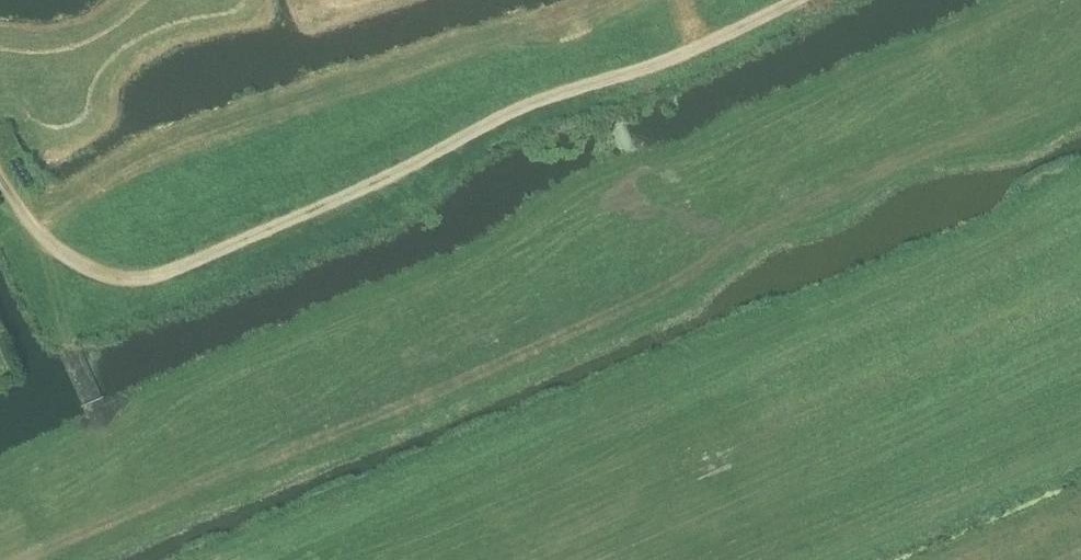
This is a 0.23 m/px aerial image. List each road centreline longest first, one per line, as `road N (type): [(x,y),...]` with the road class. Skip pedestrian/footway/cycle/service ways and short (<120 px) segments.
road 1 (track): [(0,179),(29,225),(63,252),(123,278),(179,279),(523,109),(703,48),(803,0)]

